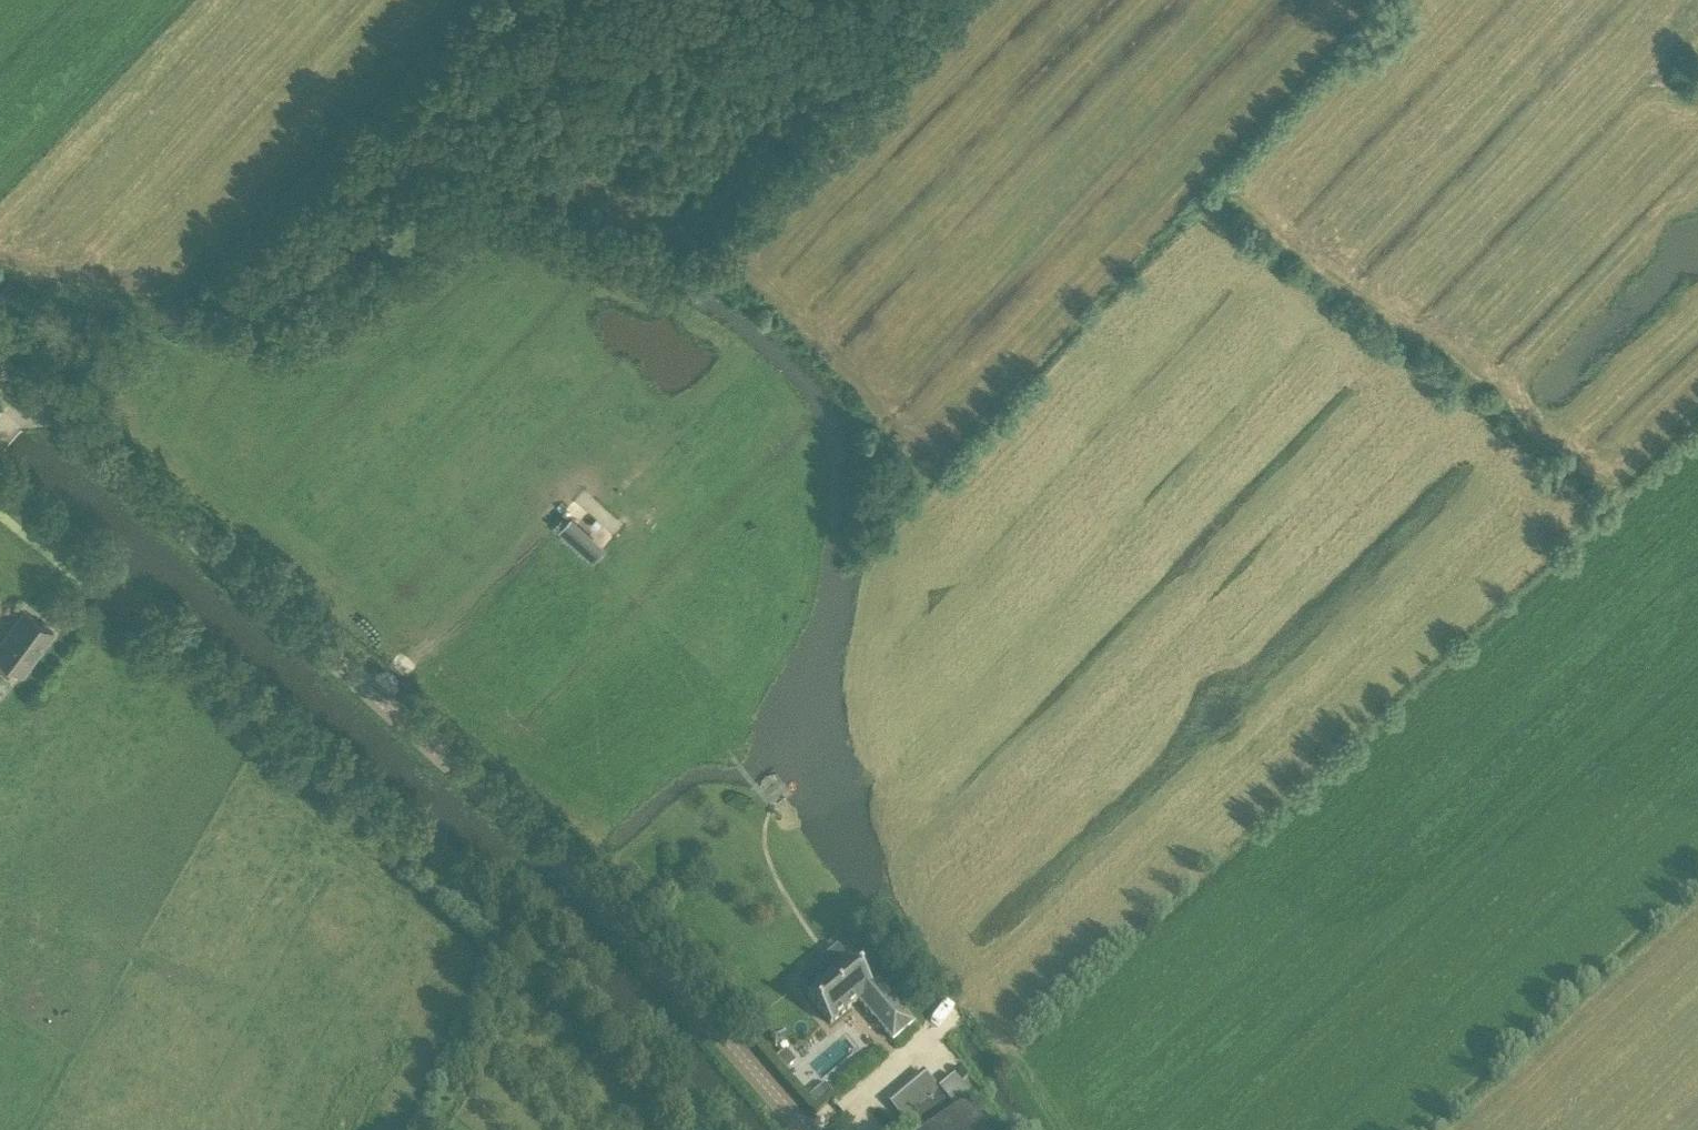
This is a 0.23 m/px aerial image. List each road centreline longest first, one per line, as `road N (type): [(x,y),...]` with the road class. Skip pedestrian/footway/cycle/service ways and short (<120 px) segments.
road 1 (tertiary): [(811,1129),(583,882),(0,368)]
road 2 (track): [(0,482),(581,1005),(679,1129)]

